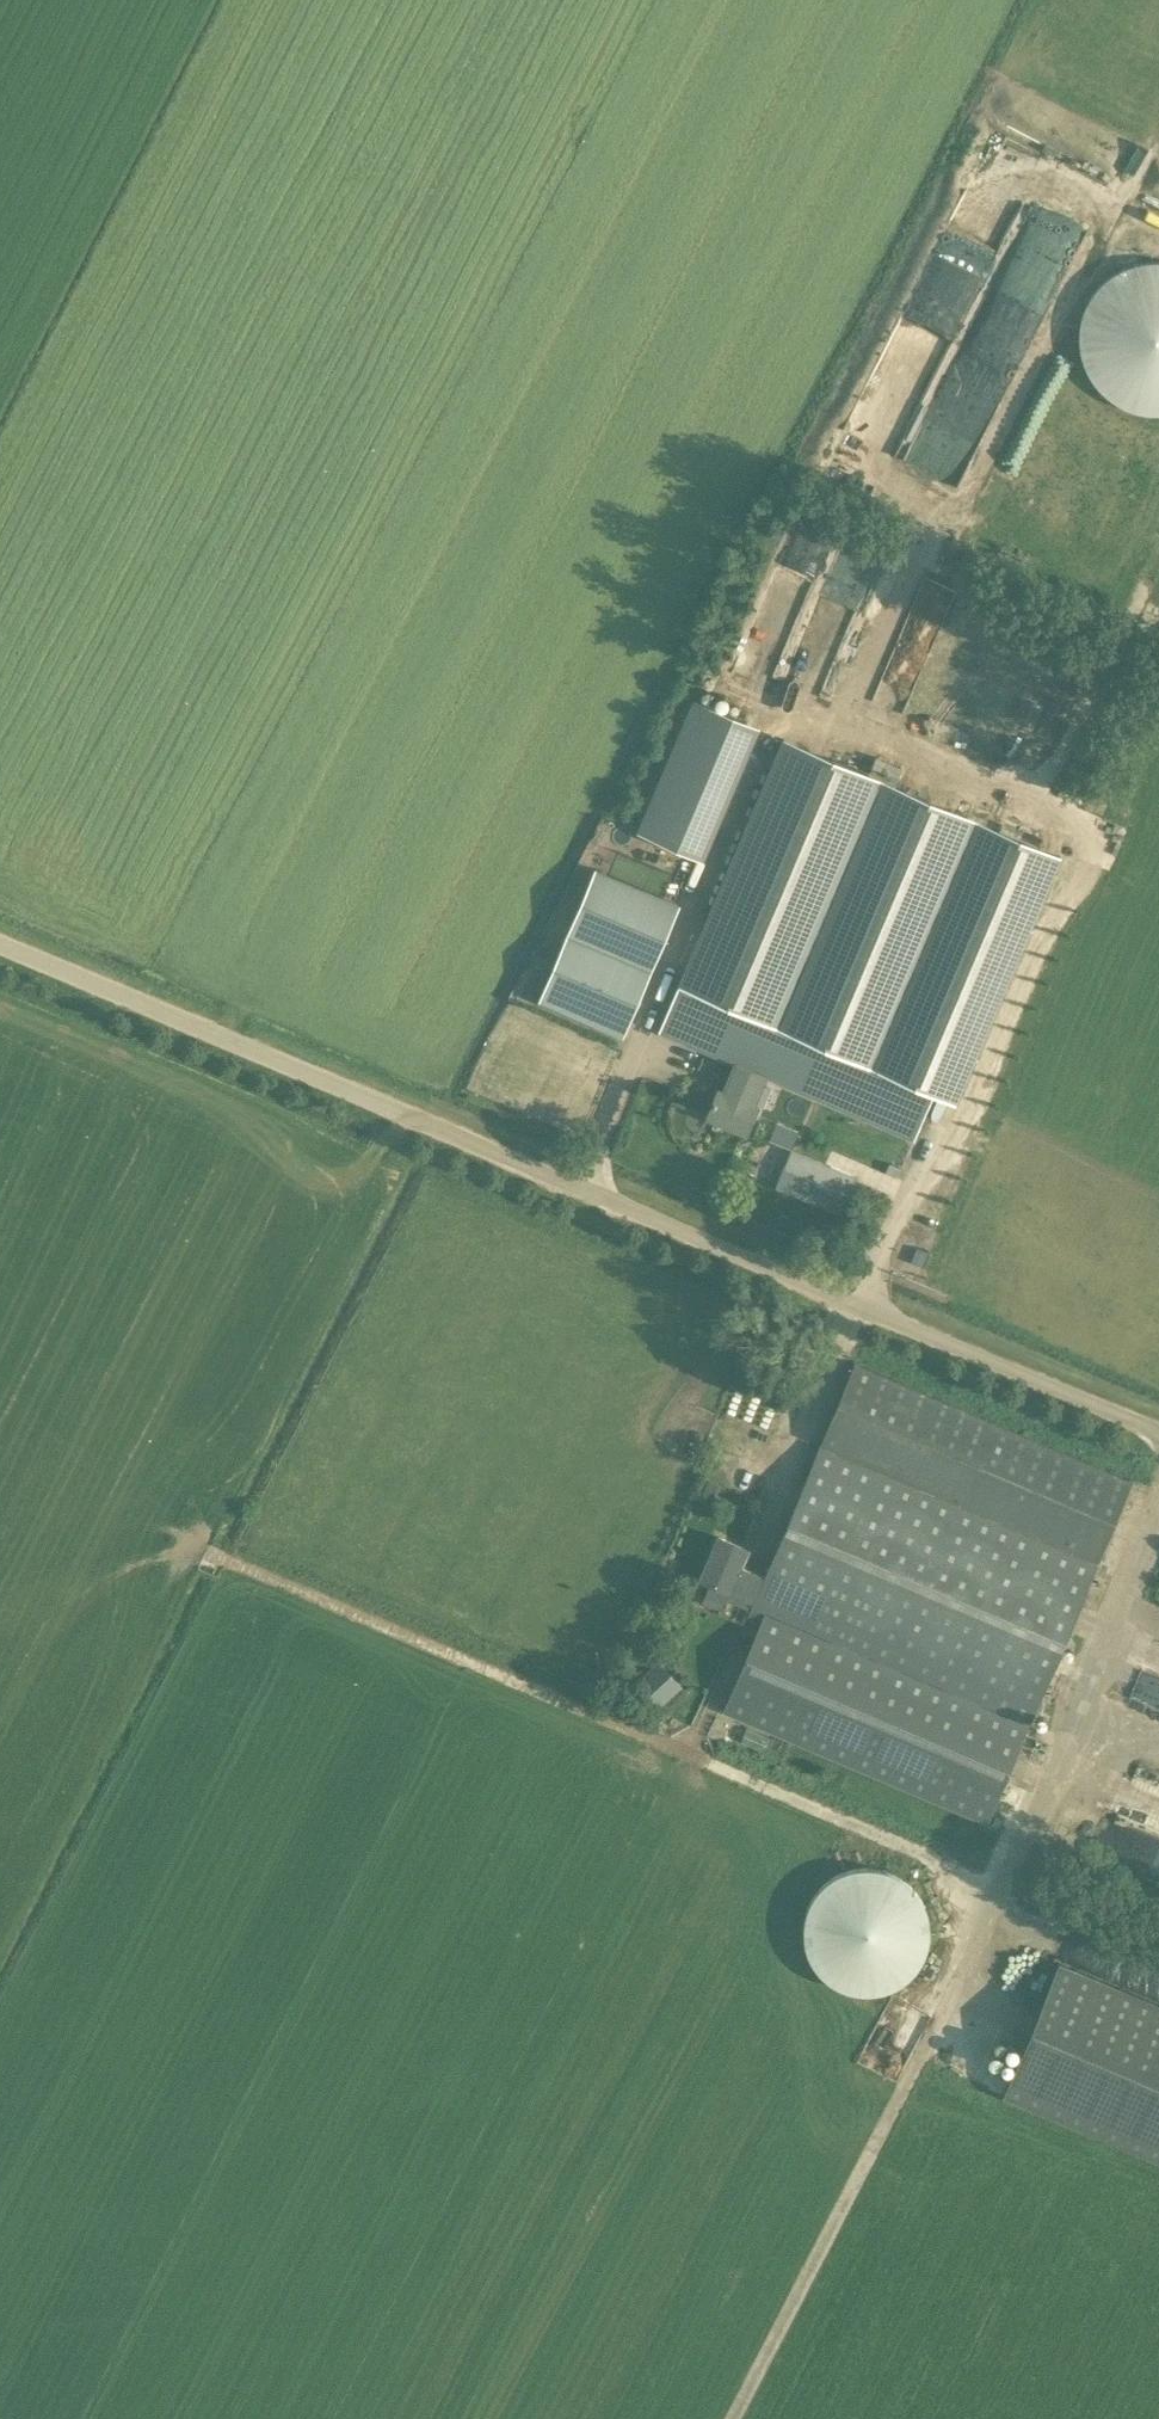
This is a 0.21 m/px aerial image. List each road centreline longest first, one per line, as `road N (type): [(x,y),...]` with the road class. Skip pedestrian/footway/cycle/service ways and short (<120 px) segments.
road 1 (unclassified): [(1158,1434),(0,945)]

